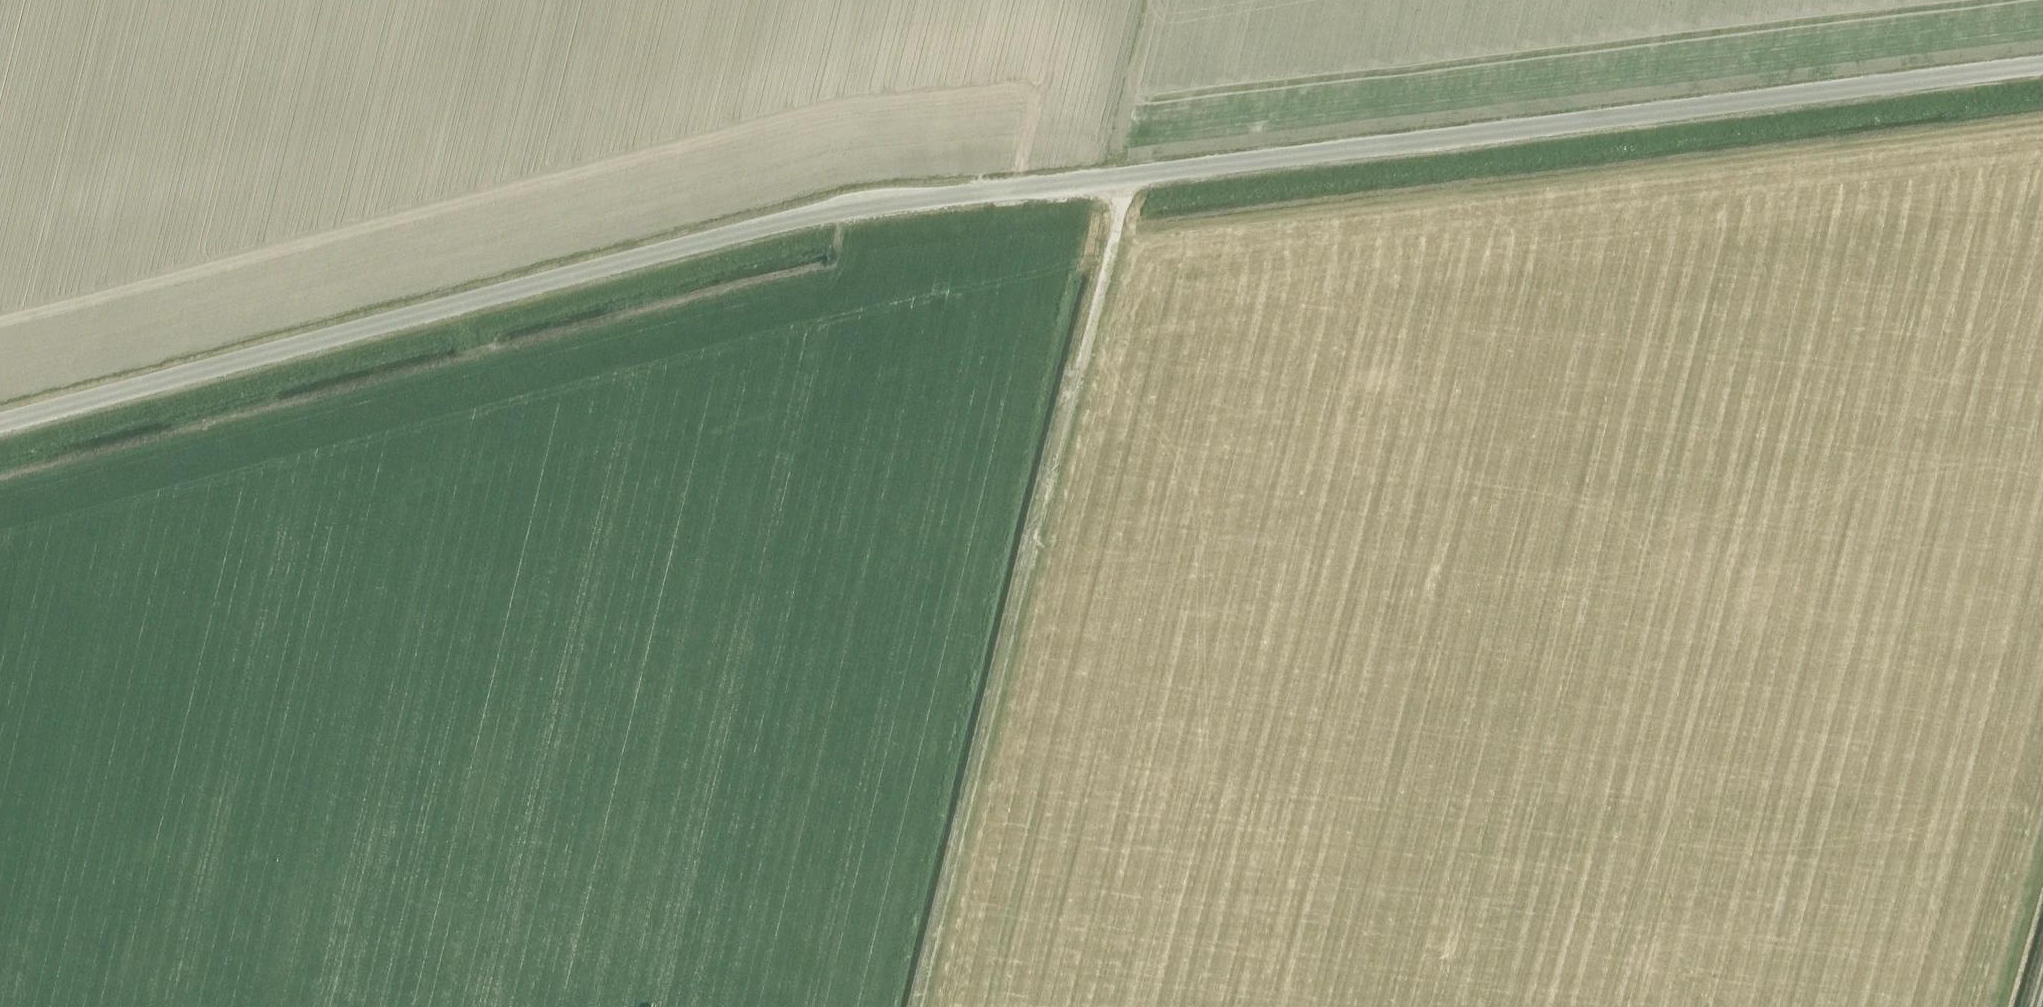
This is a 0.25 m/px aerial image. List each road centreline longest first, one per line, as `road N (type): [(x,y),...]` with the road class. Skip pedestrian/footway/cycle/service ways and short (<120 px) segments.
road 1 (unclassified): [(2042,63),(824,204),(0,417)]

